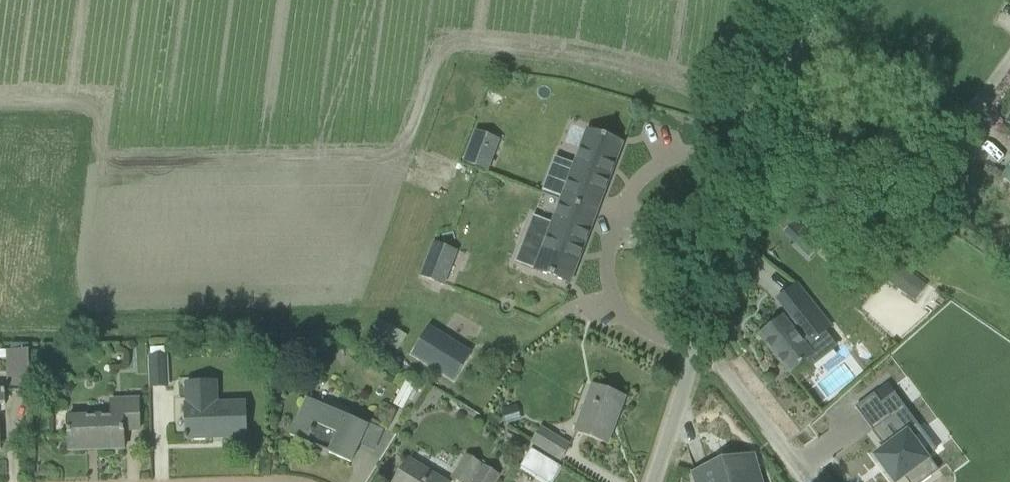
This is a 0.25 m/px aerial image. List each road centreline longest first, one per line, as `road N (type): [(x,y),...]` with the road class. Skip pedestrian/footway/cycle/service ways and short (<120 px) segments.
road 1 (unclassified): [(697,351),(818,0)]
road 2 (unclassified): [(808,481),(716,358),(697,351)]
road 3 (unclassified): [(653,481),(697,351)]

